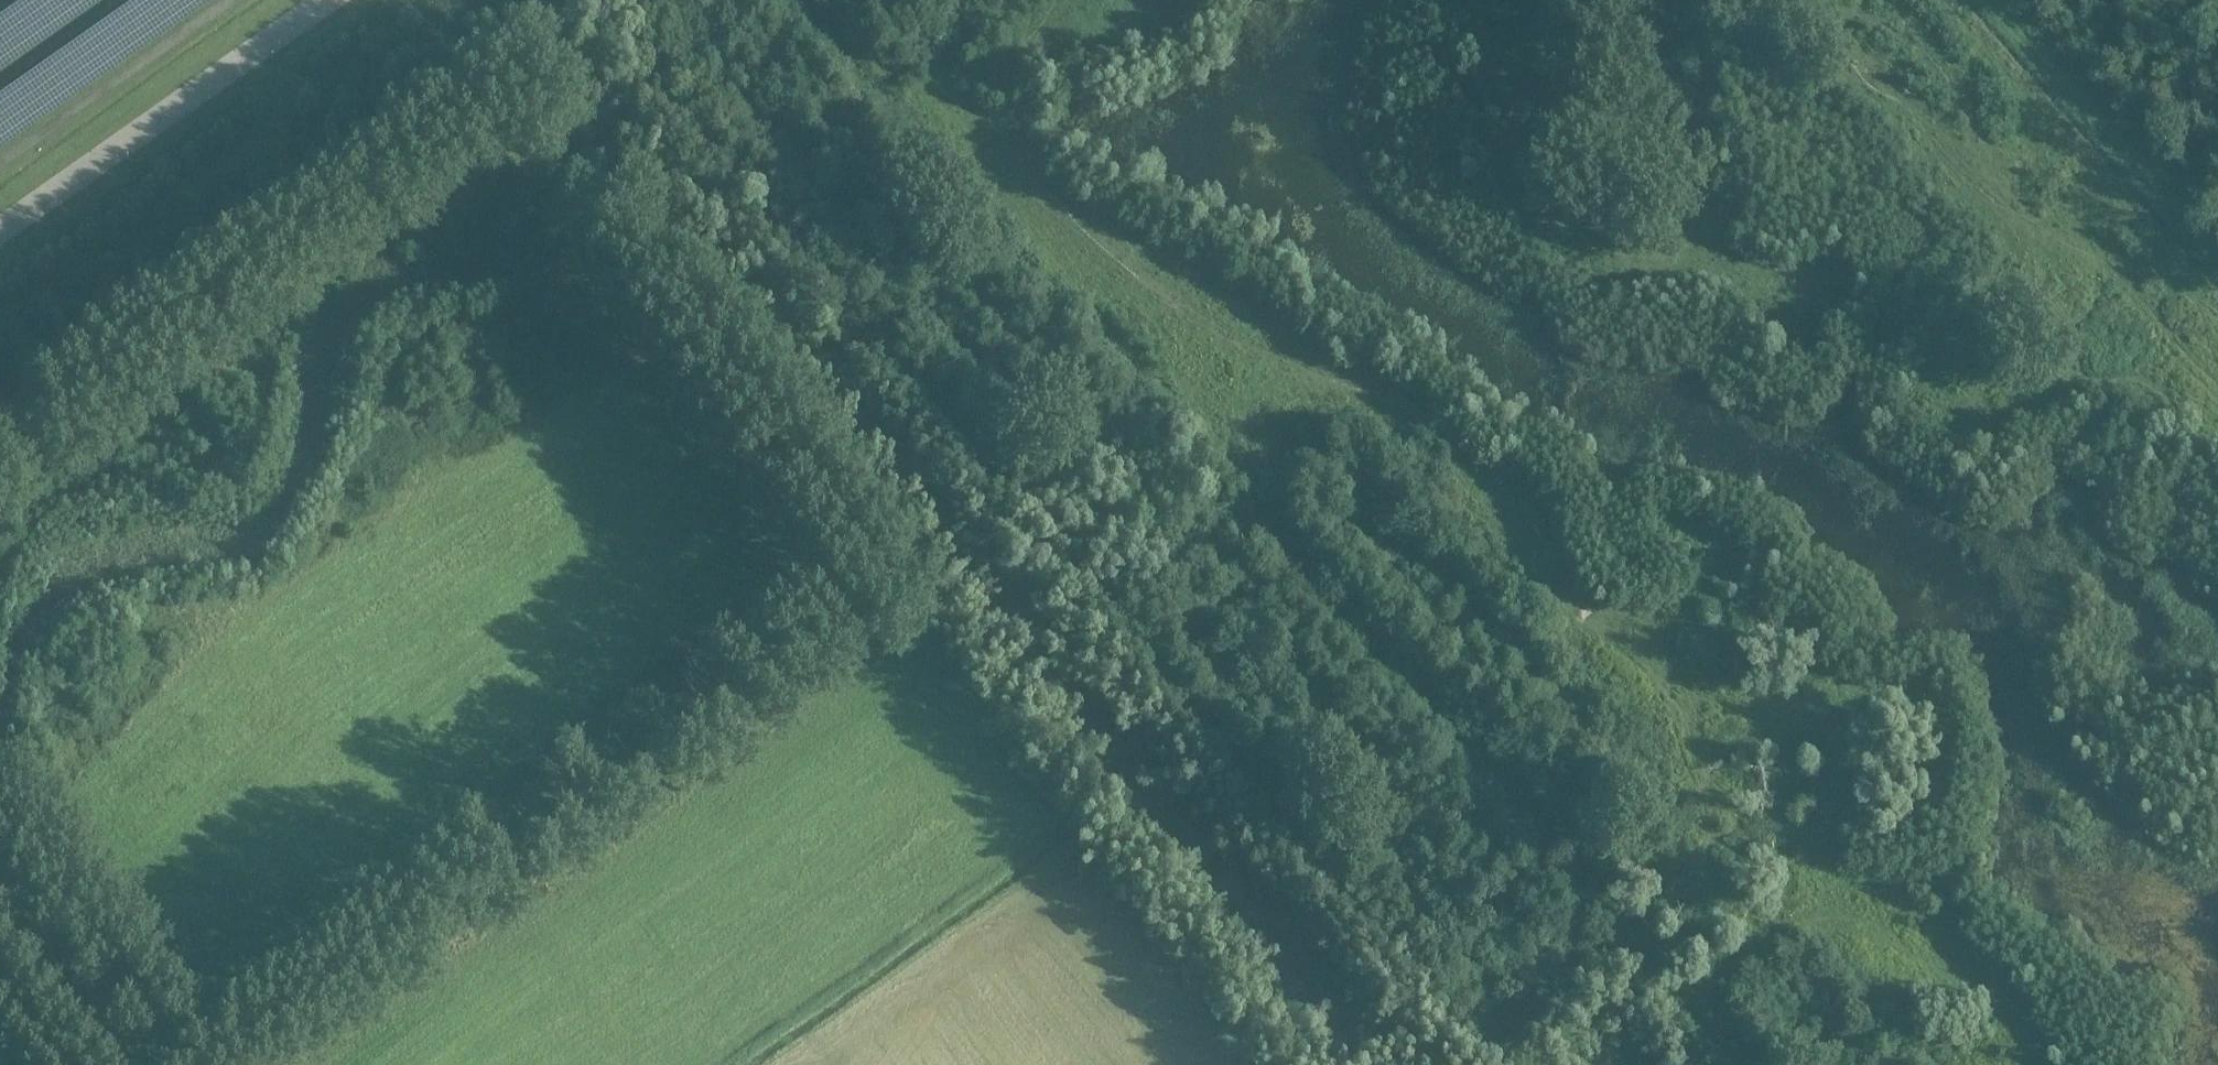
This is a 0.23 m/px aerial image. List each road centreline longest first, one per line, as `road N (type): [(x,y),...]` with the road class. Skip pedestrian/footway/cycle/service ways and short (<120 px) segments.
road 1 (track): [(2217,258),(1994,0)]

